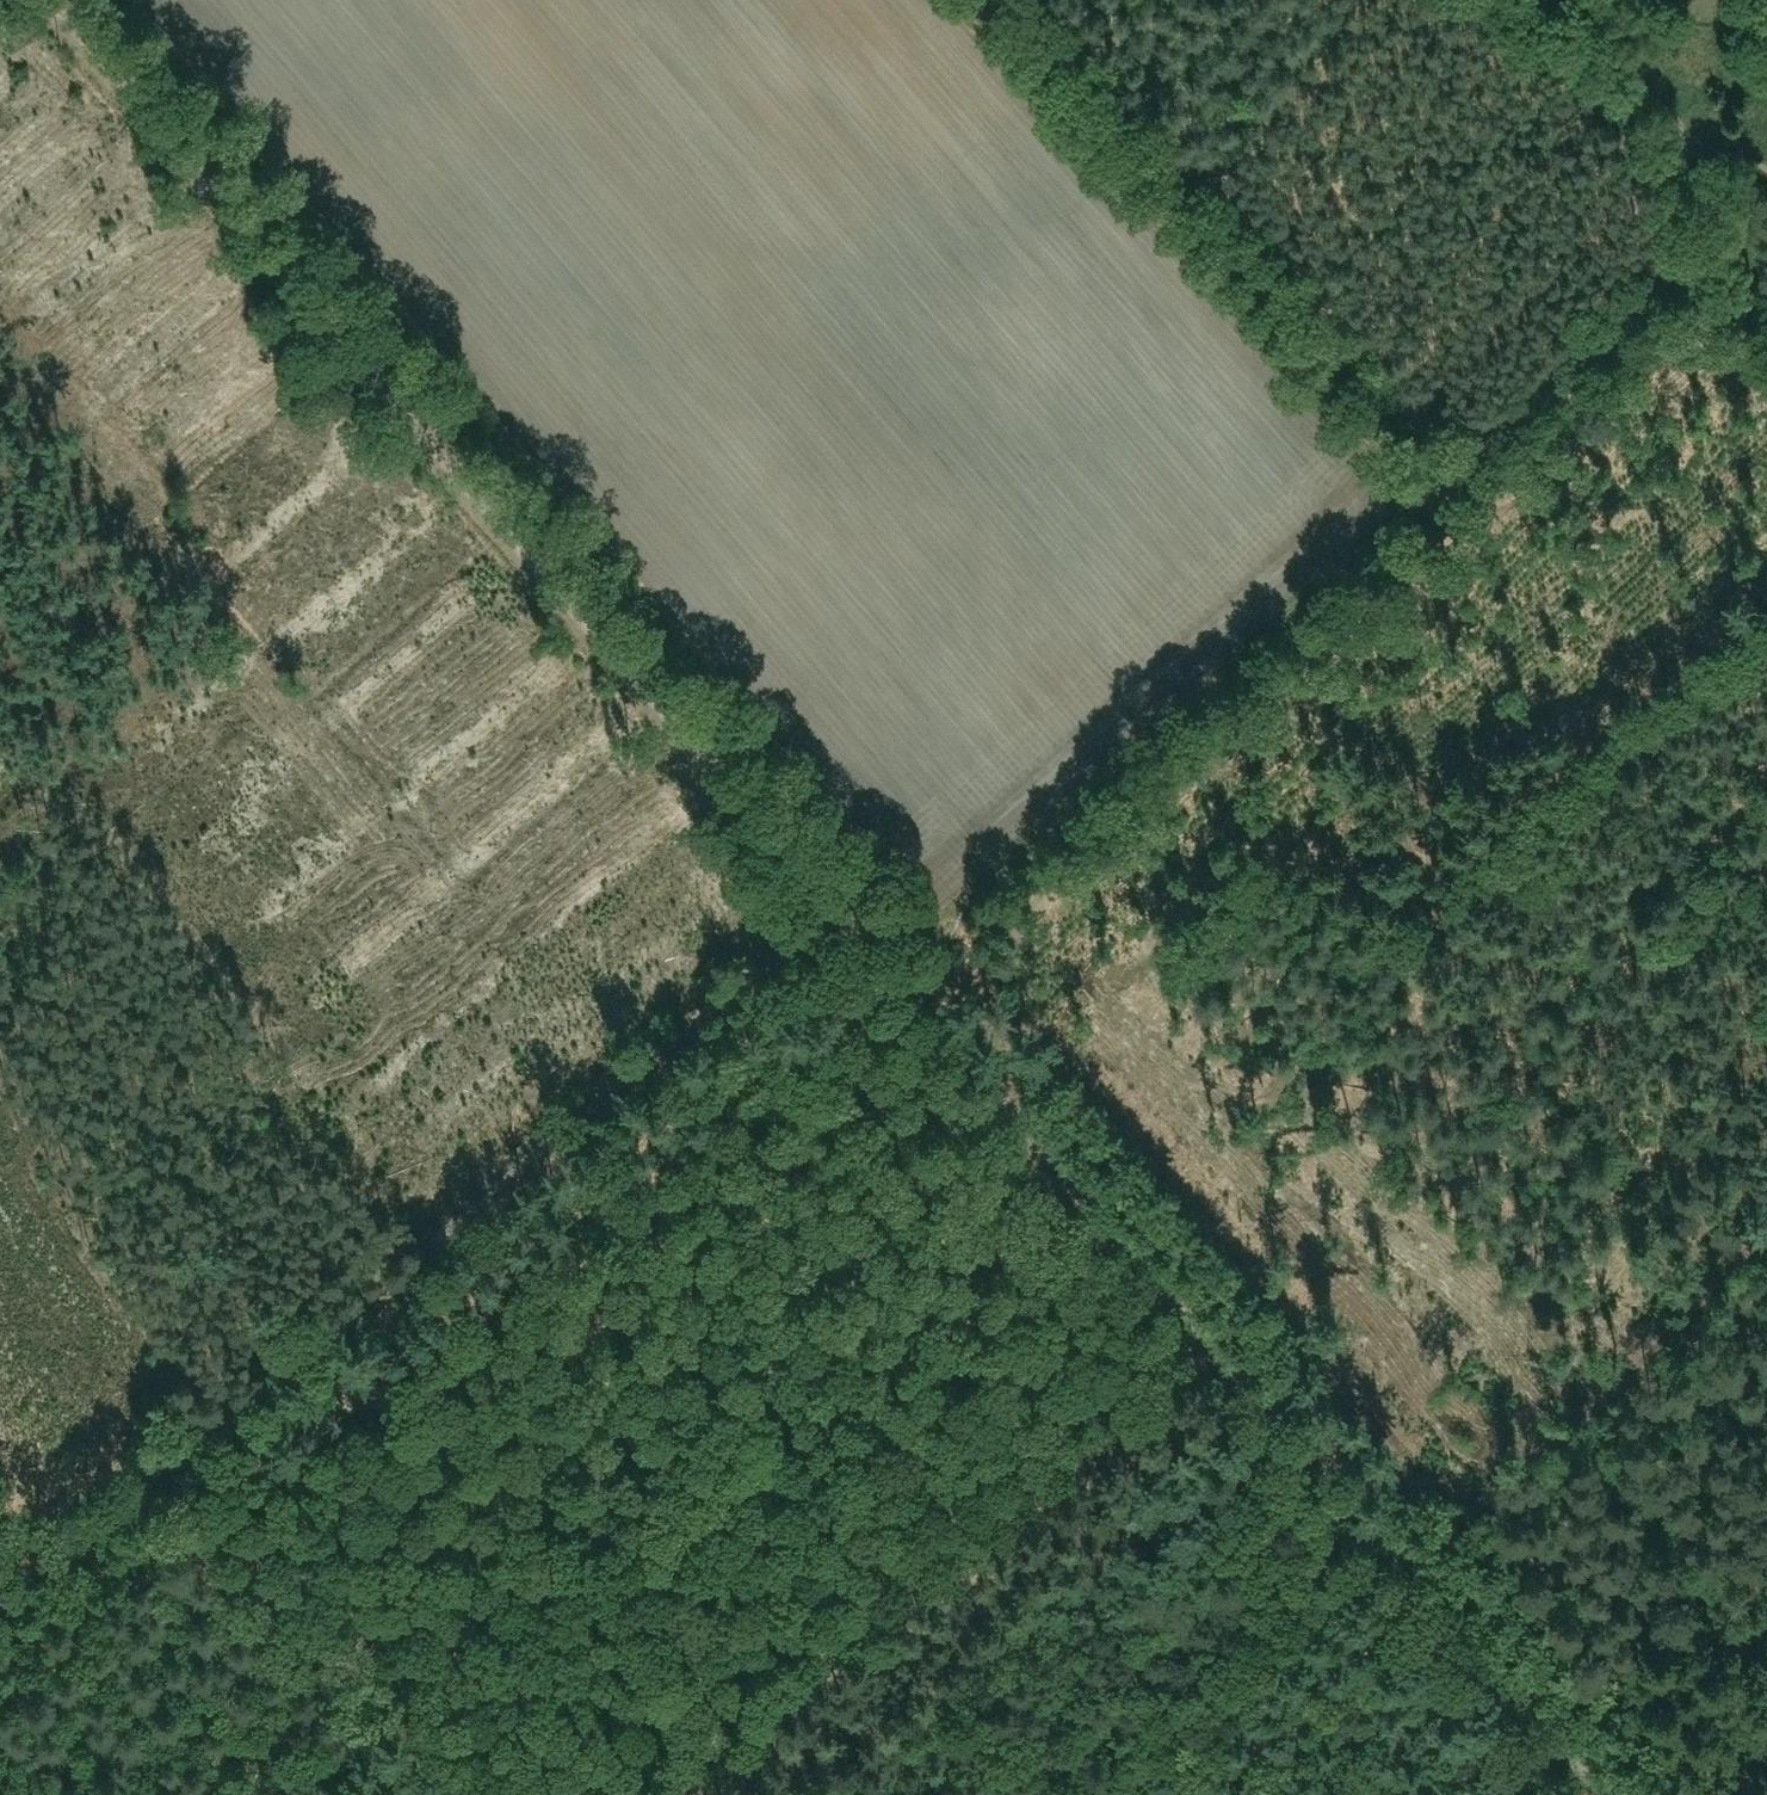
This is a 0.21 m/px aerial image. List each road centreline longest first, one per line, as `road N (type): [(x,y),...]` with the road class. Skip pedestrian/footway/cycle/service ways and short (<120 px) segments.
road 1 (track): [(47,0),(817,904),(1604,1794)]
road 2 (track): [(817,904),(116,1512)]
road 3 (track): [(0,1593),(136,1505),(168,1526),(224,1590),(342,1699),(428,1753),(536,1794)]

